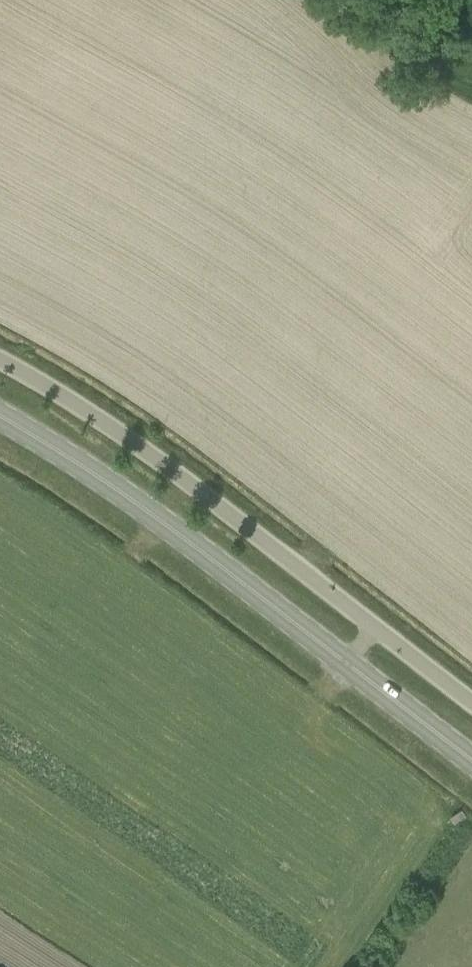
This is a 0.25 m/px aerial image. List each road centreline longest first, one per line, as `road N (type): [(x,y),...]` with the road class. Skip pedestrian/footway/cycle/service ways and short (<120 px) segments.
road 1 (primary): [(471,763),(168,528),(0,415)]
road 2 (unclassified): [(471,702),(133,443),(0,361)]

